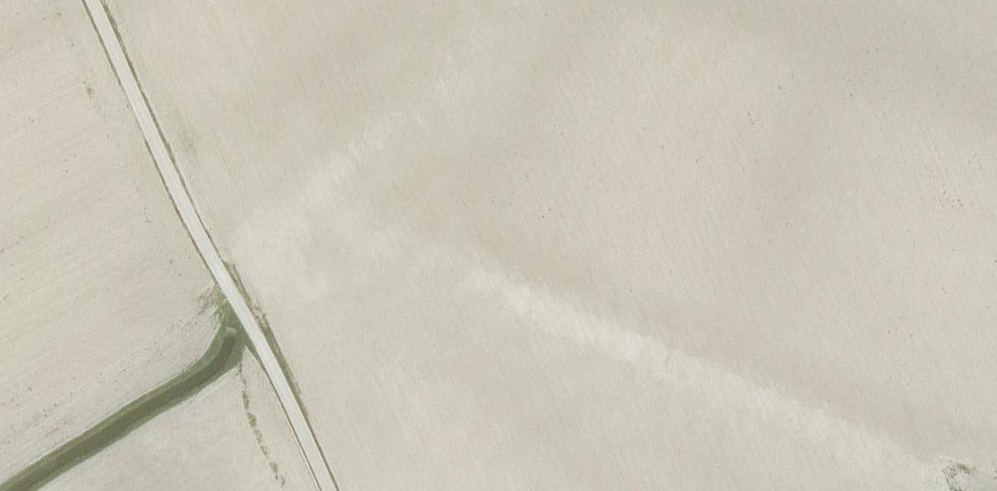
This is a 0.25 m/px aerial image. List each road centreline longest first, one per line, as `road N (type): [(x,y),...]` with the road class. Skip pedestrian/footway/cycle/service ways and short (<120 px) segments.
road 1 (track): [(92,0),(185,209),(330,490)]

